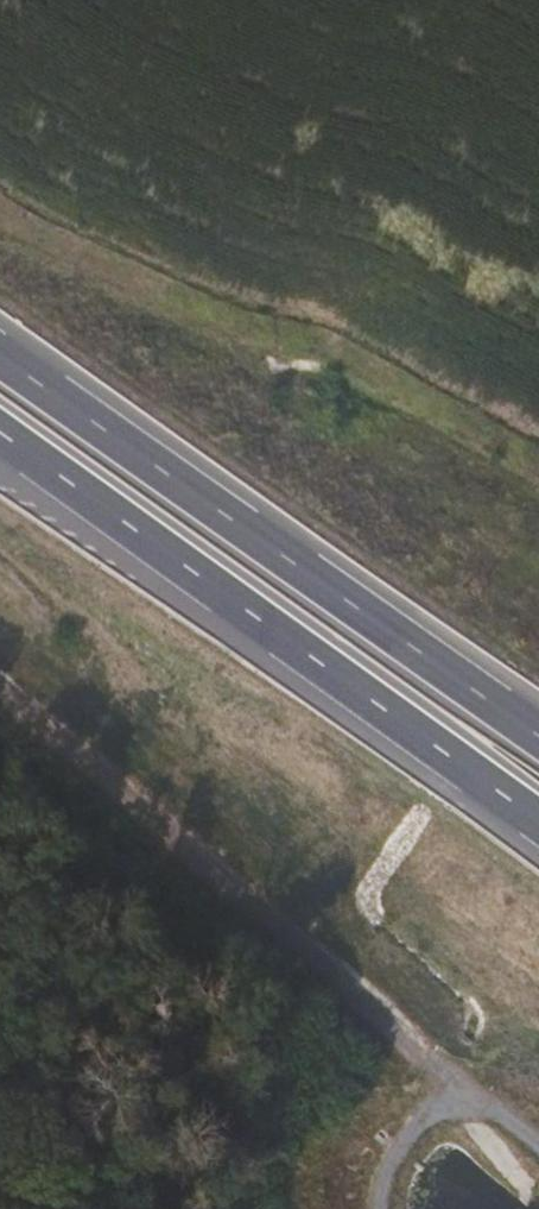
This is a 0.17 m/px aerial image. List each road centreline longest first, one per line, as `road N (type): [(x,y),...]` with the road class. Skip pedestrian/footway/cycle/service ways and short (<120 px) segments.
road 1 (motorway): [(0,442),(538,830)]
road 2 (motorway): [(538,730),(0,367)]

